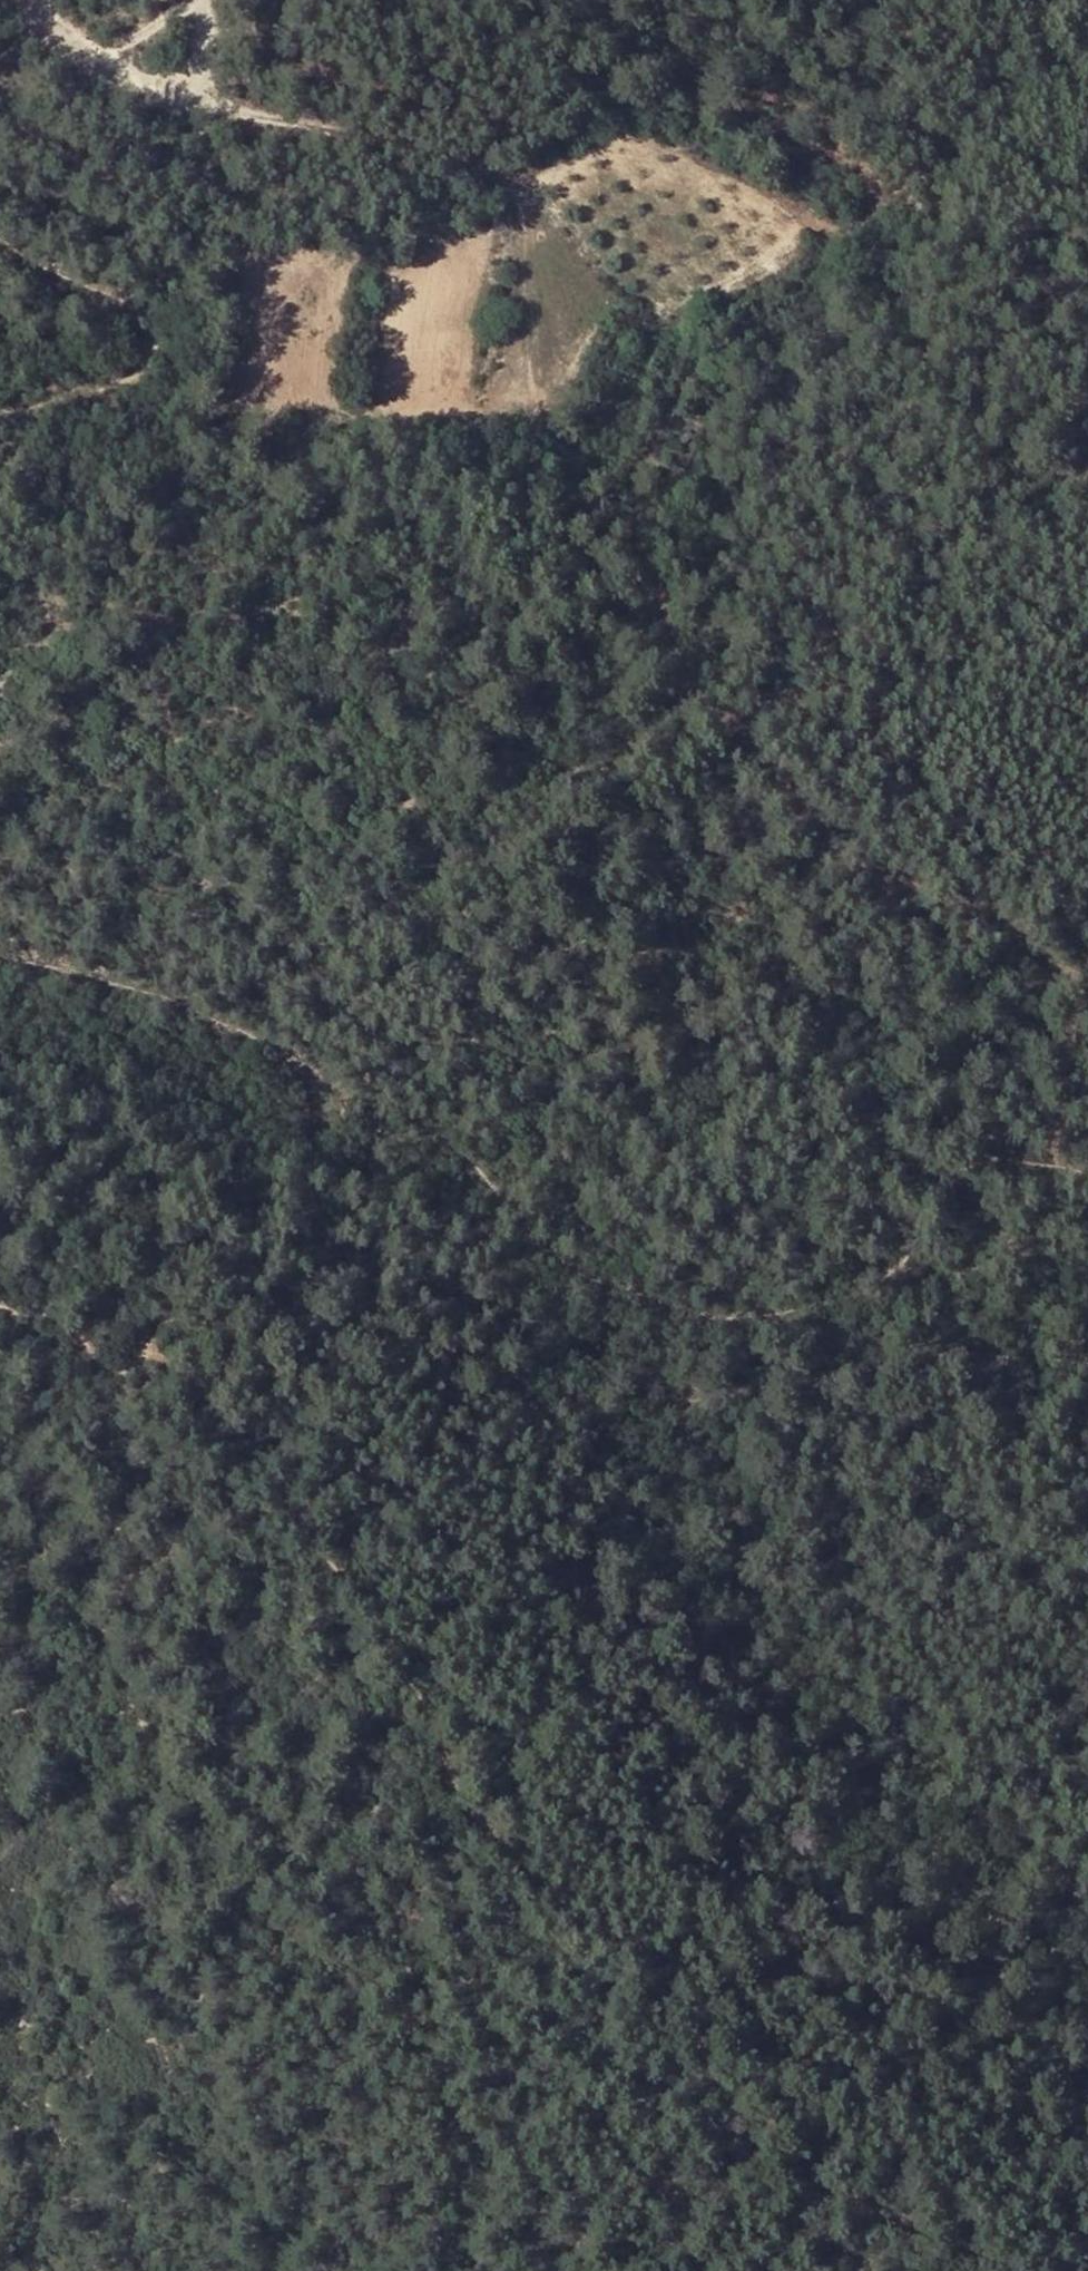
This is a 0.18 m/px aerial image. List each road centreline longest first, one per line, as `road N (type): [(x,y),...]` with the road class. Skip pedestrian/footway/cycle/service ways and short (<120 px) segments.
road 1 (track): [(48,0),(122,69),(164,82),(199,77),(232,0)]

